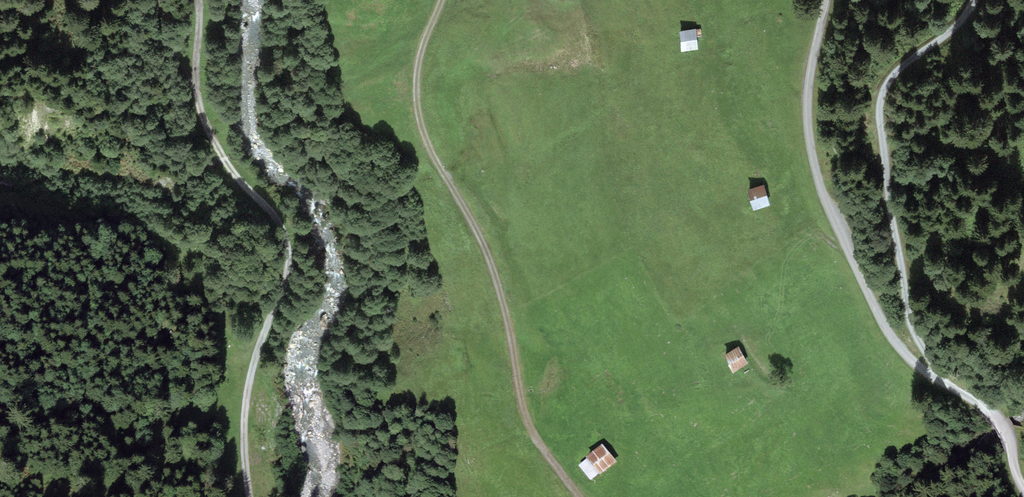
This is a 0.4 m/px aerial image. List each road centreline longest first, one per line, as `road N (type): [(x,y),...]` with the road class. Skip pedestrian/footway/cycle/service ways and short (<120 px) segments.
road 1 (unclassified): [(1023,489),(1001,425),(893,337),(830,208),(812,154),(808,104),(828,0)]
road 2 (track): [(442,0),(418,72),(419,122),(490,260),(526,417),(580,496)]
road 3 (track): [(253,496),(243,460),(247,393),(288,253),(285,233),(233,176),(206,126),(197,89)]
road 4 (track): [(950,386),(913,327),(883,124),(896,78),(969,16),(976,0)]

